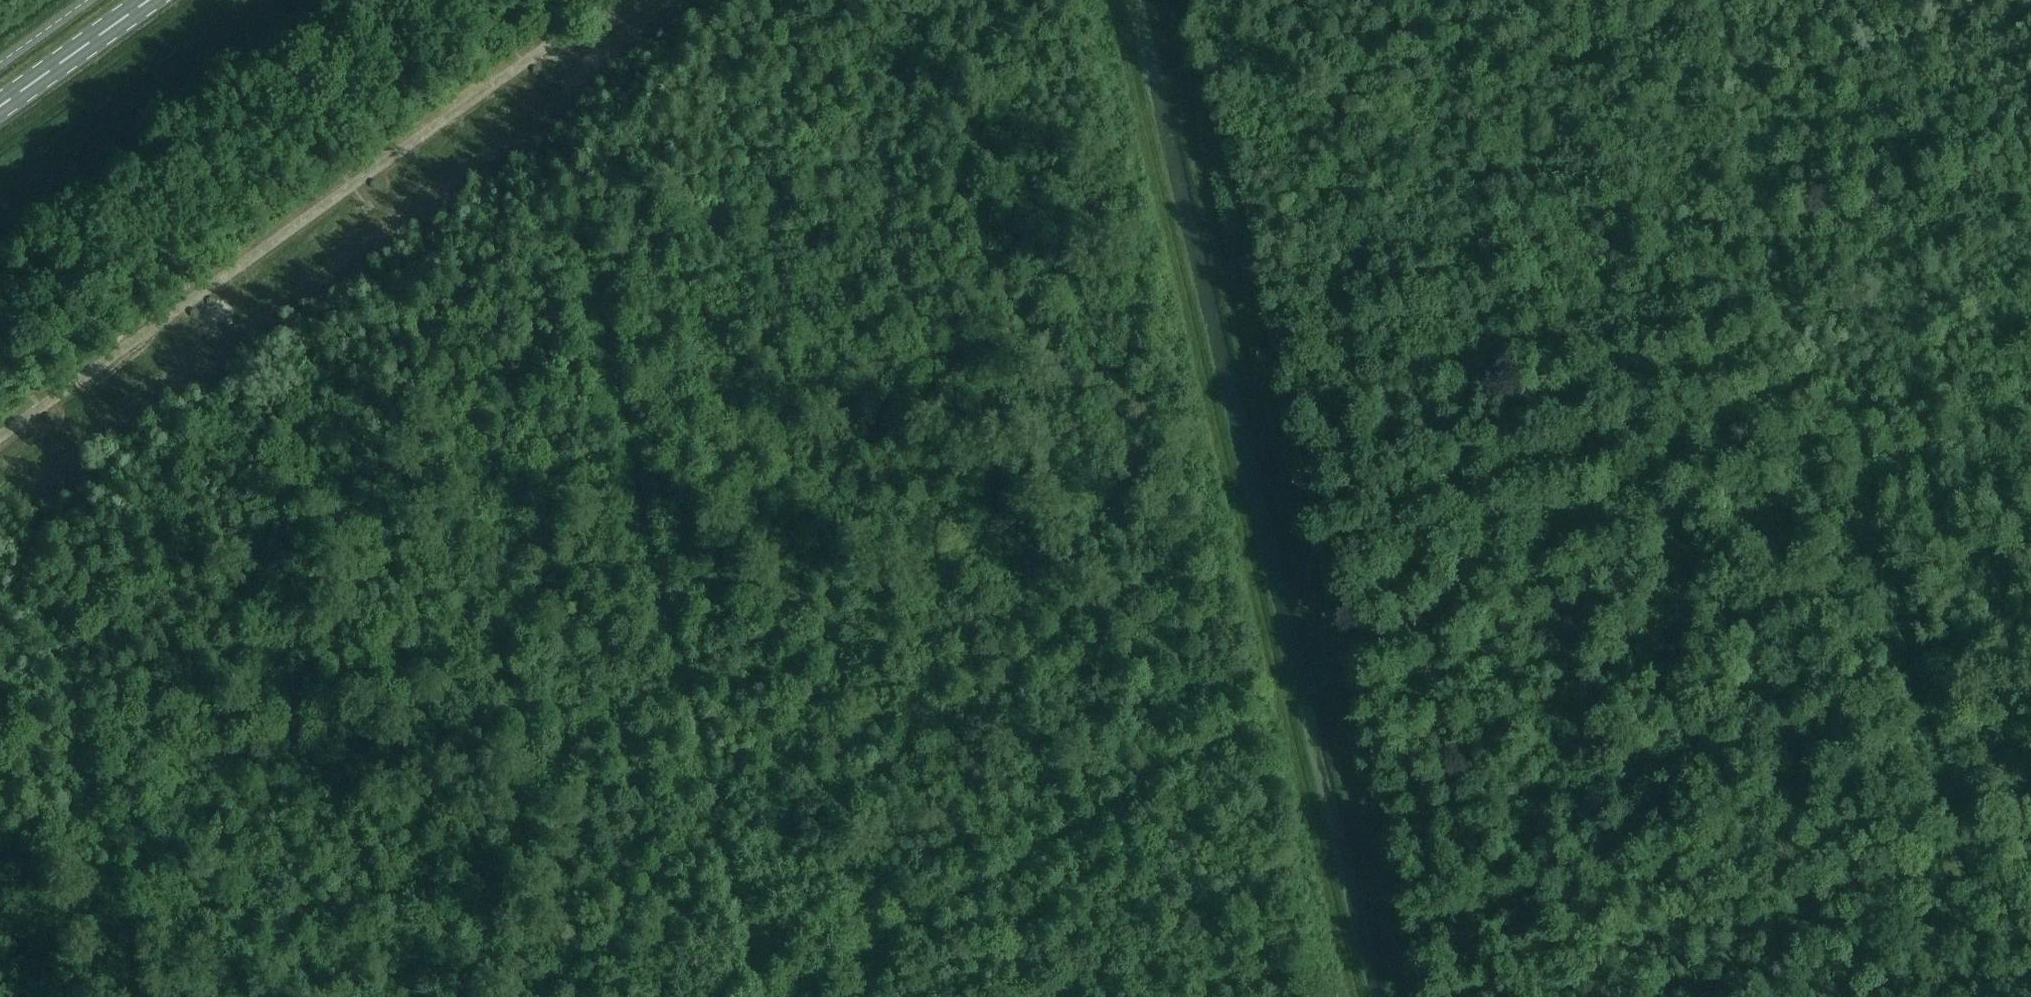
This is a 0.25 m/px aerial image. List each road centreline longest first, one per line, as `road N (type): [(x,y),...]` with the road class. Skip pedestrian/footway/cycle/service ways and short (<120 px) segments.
road 1 (primary): [(0,113),(158,0)]

